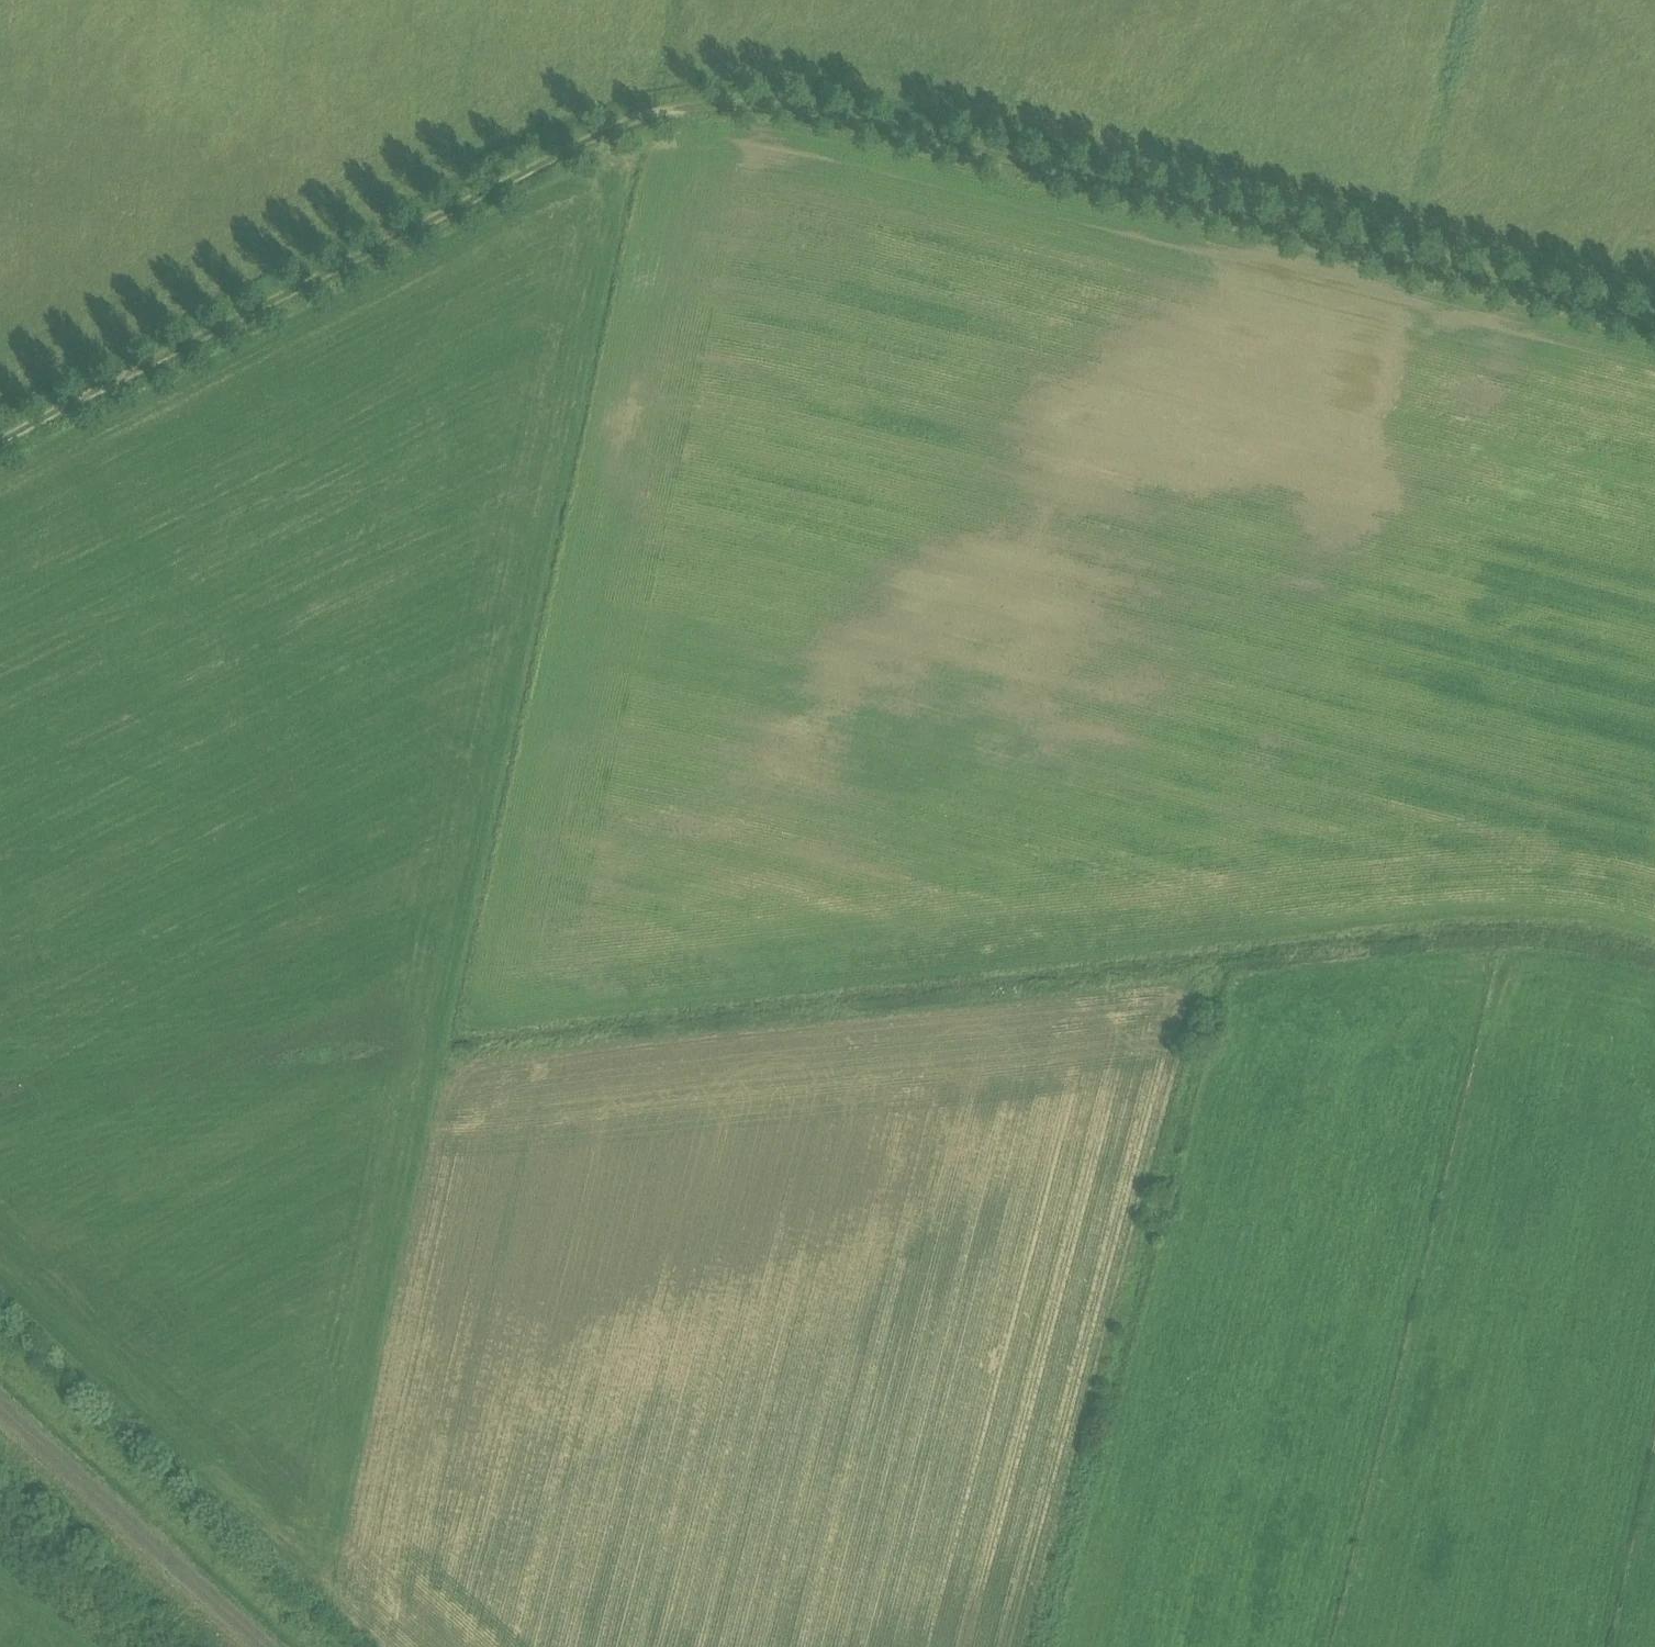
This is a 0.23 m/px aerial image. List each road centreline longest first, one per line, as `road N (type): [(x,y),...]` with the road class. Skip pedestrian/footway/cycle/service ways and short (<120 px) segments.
road 1 (track): [(0,444),(657,118),(760,104),(1654,326)]

